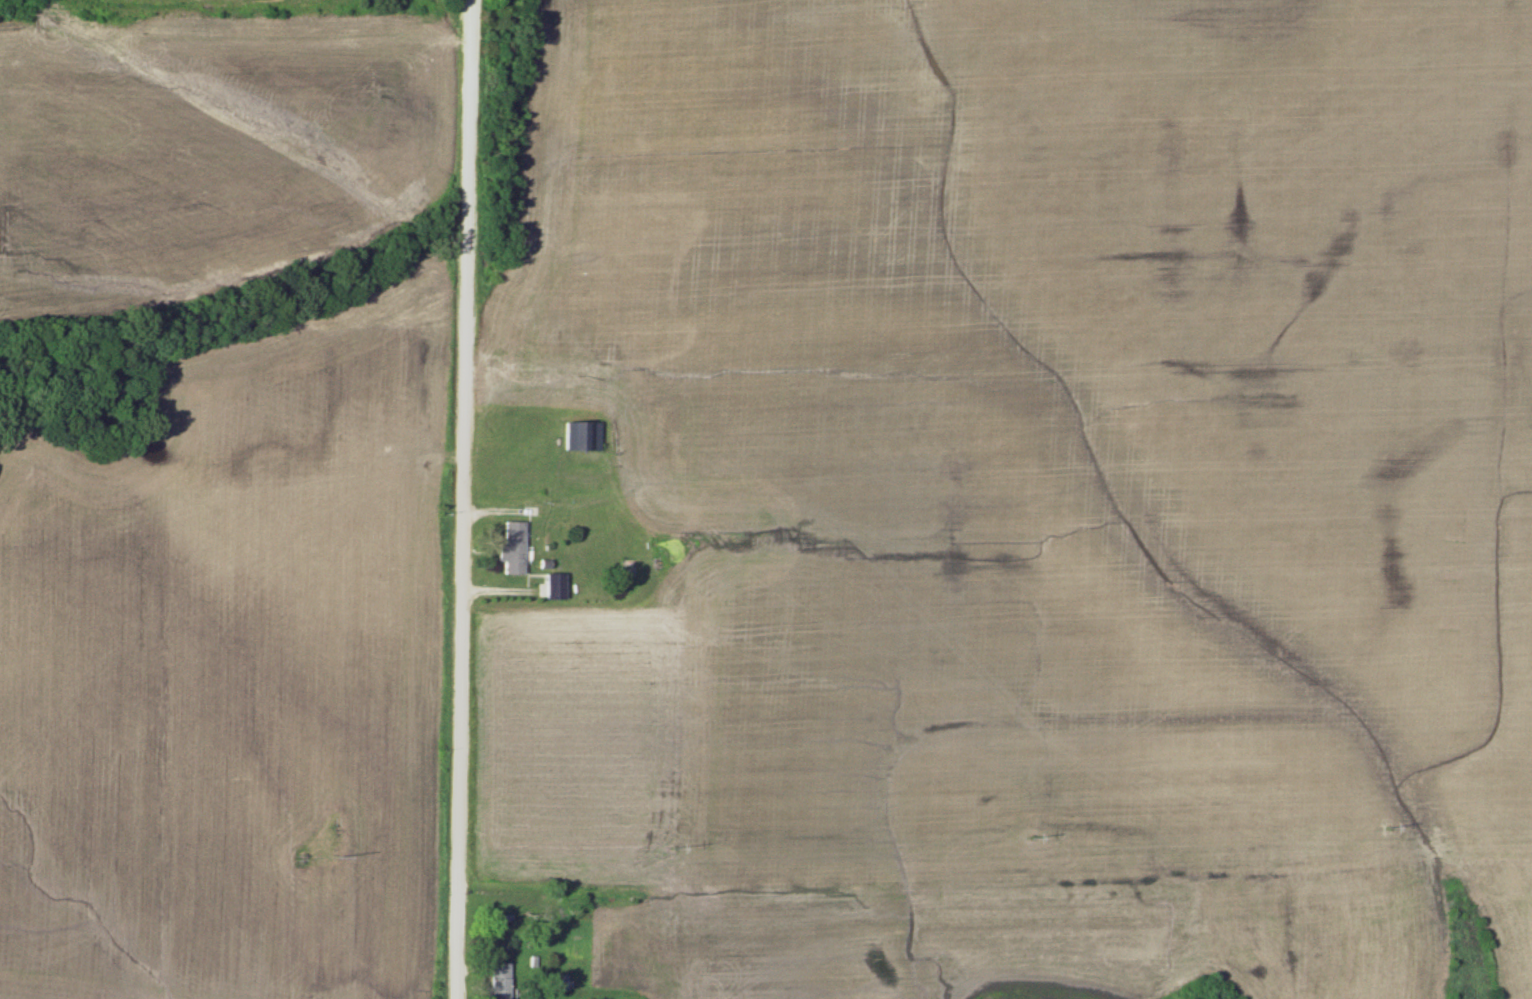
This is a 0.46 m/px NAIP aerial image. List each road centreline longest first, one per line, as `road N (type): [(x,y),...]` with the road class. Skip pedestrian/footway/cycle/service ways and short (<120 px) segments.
road 1 (residential): [(456,998),(468,0)]

